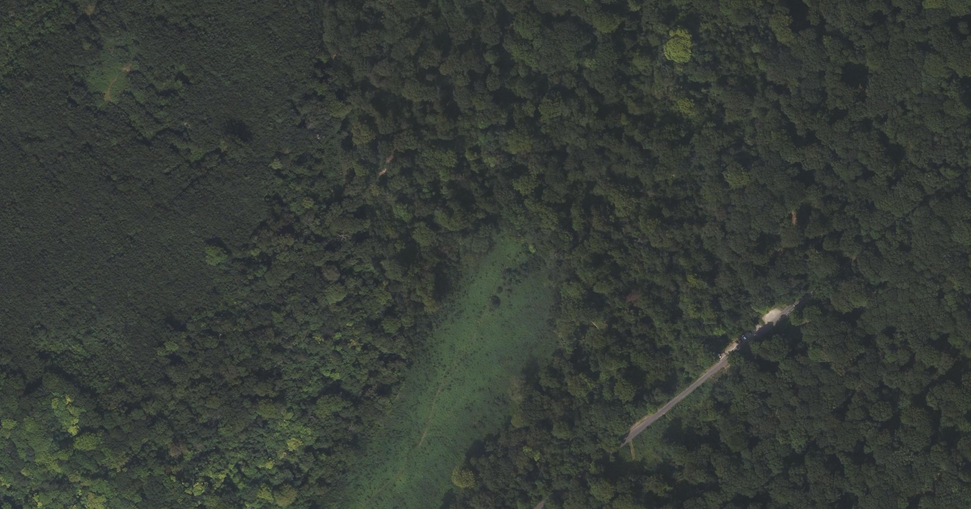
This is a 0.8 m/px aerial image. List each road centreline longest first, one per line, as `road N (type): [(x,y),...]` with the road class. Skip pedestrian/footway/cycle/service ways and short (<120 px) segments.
road 1 (unclassified): [(537,508),(905,218)]
road 2 (track): [(363,508),(415,452),(437,391),(495,284),(554,202)]

